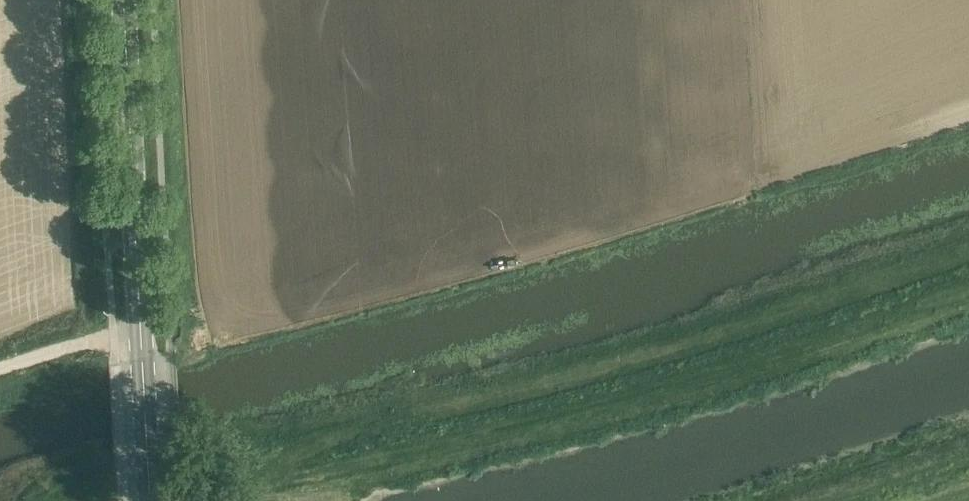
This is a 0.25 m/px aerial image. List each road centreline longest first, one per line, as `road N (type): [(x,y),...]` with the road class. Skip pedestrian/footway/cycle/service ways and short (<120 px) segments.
road 1 (track): [(254,500),(331,451),(968,256)]
road 2 (secondary): [(150,500),(126,0)]
road 3 (track): [(140,321),(0,364)]
road 4 (track): [(852,500),(968,464)]

